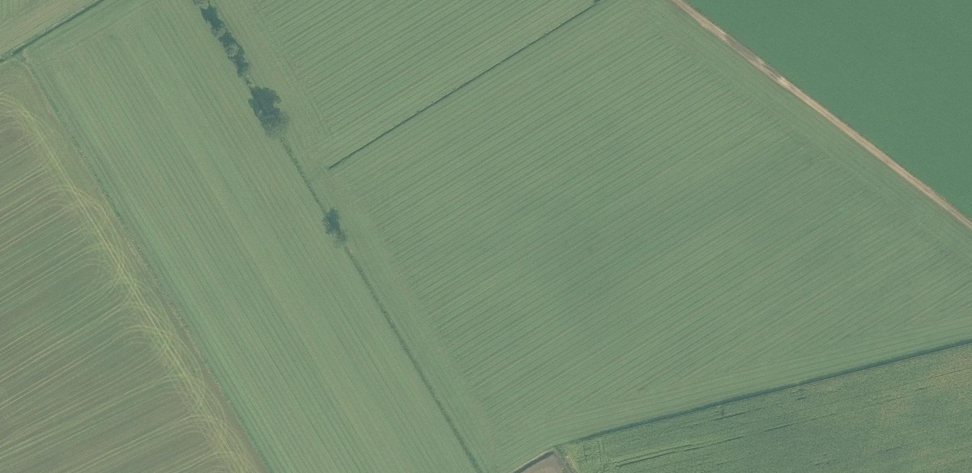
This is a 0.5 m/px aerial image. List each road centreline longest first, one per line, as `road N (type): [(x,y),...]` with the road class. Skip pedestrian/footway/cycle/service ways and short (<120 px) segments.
road 1 (track): [(971,227),(675,0)]

